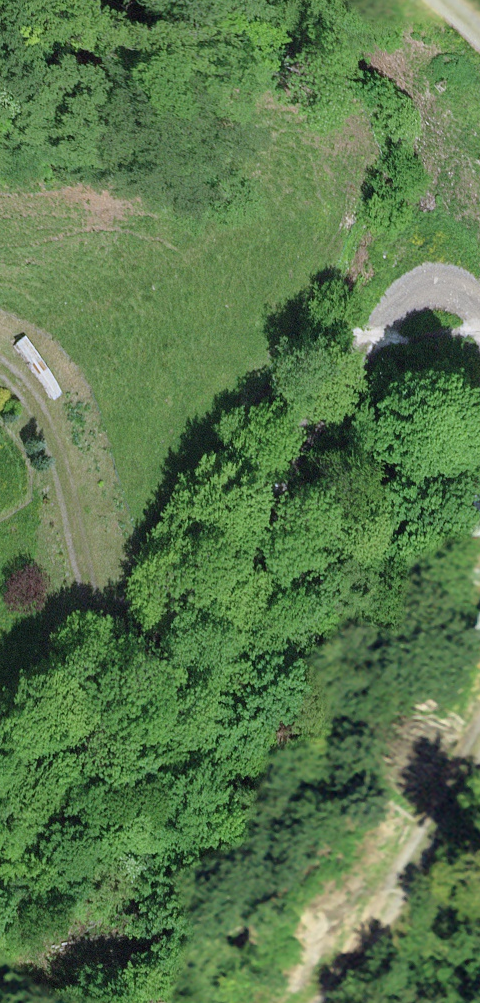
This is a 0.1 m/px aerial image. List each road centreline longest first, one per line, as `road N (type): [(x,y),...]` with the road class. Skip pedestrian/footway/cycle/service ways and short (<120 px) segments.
road 1 (track): [(0,358),(59,472),(120,686),(167,636),(392,309),(426,292),(464,297),(479,322)]
road 2 (track): [(479,745),(333,1002)]
road 3 (track): [(0,791),(120,686)]

